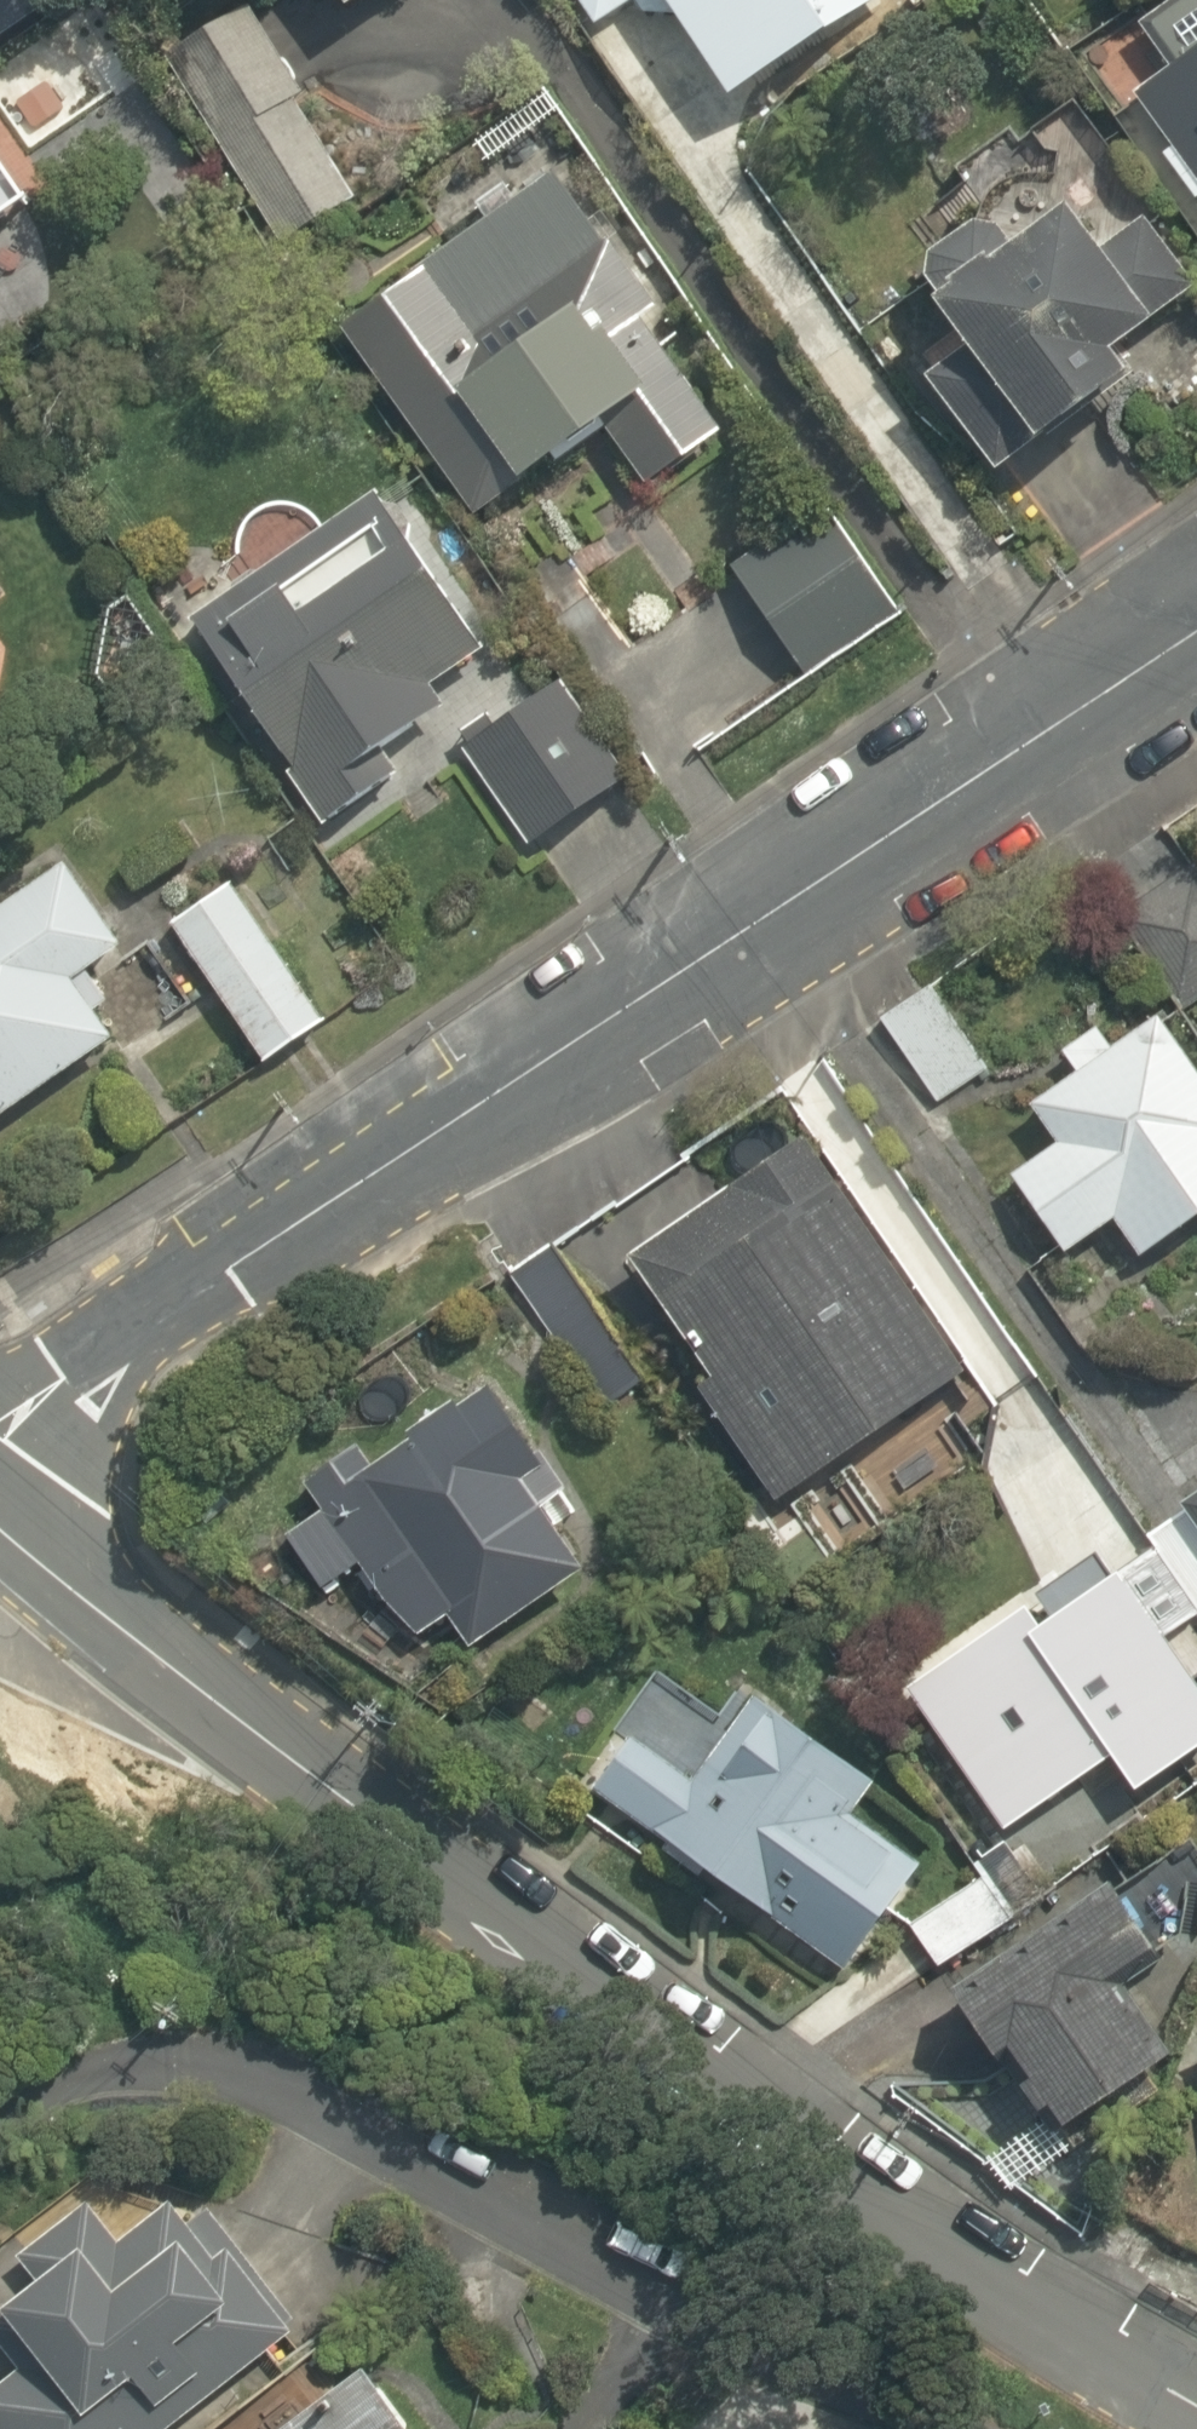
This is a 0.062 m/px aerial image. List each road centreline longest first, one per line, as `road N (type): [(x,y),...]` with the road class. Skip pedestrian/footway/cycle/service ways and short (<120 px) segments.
road 1 (residential): [(0,1515),(457,1895),(886,2209),(1196,2395)]
road 2 (residential): [(0,1441),(136,1333),(1196,614)]
road 3 (residential): [(948,2428),(289,2100),(164,2072),(48,2095),(0,2125)]

